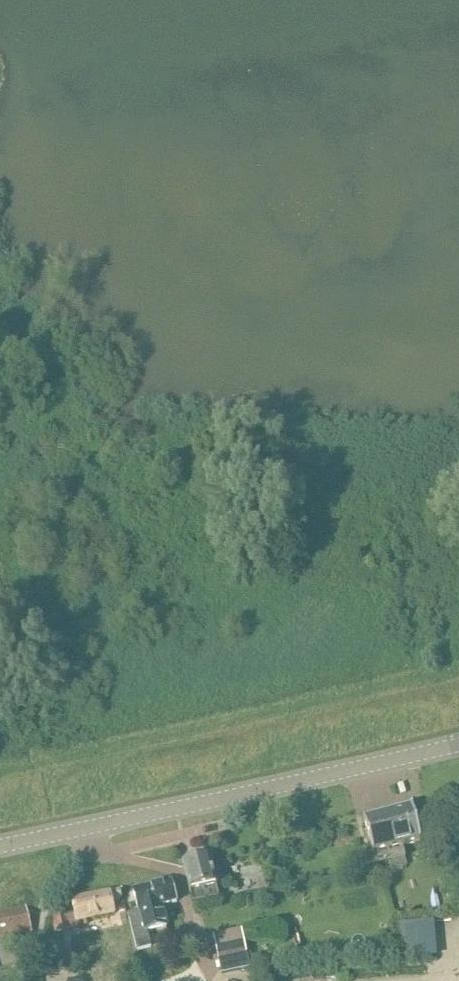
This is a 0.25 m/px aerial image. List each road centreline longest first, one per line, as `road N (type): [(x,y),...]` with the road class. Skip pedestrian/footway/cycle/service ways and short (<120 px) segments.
road 1 (tertiary): [(0,848),(458,749)]

